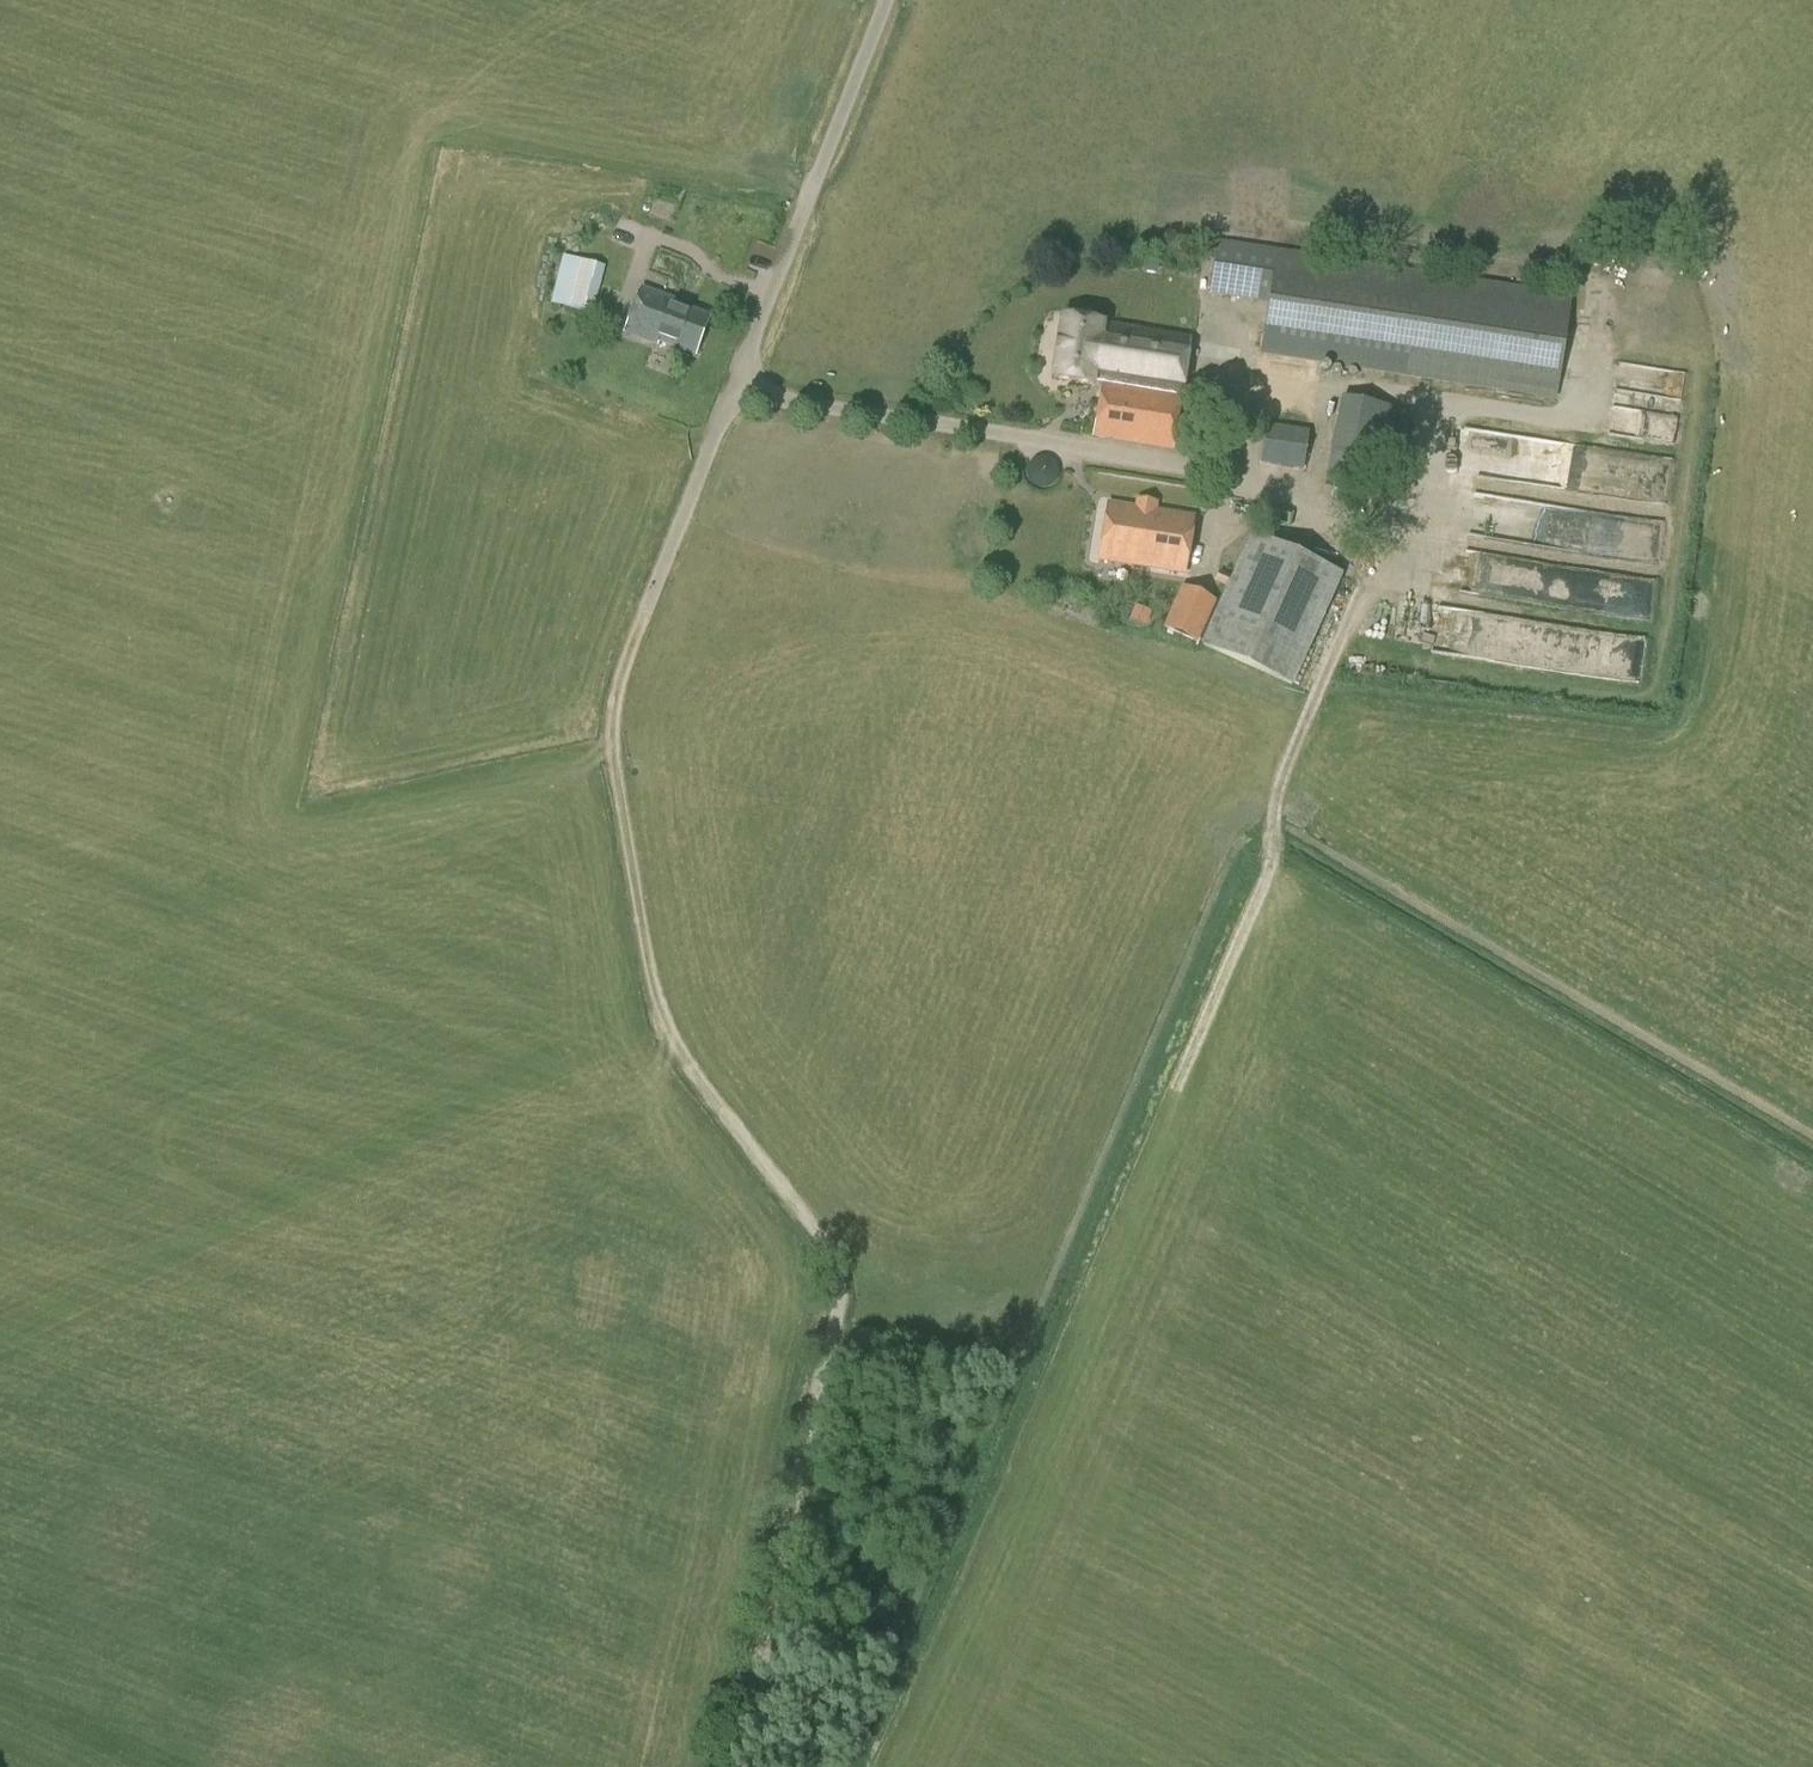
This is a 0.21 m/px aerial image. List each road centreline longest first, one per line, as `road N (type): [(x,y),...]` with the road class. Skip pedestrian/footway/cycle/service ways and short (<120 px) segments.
road 1 (track): [(648,596),(610,732),(661,1032),(810,1239),(833,1339),(724,1766)]
road 2 (unclassified): [(648,596),(887,0)]

